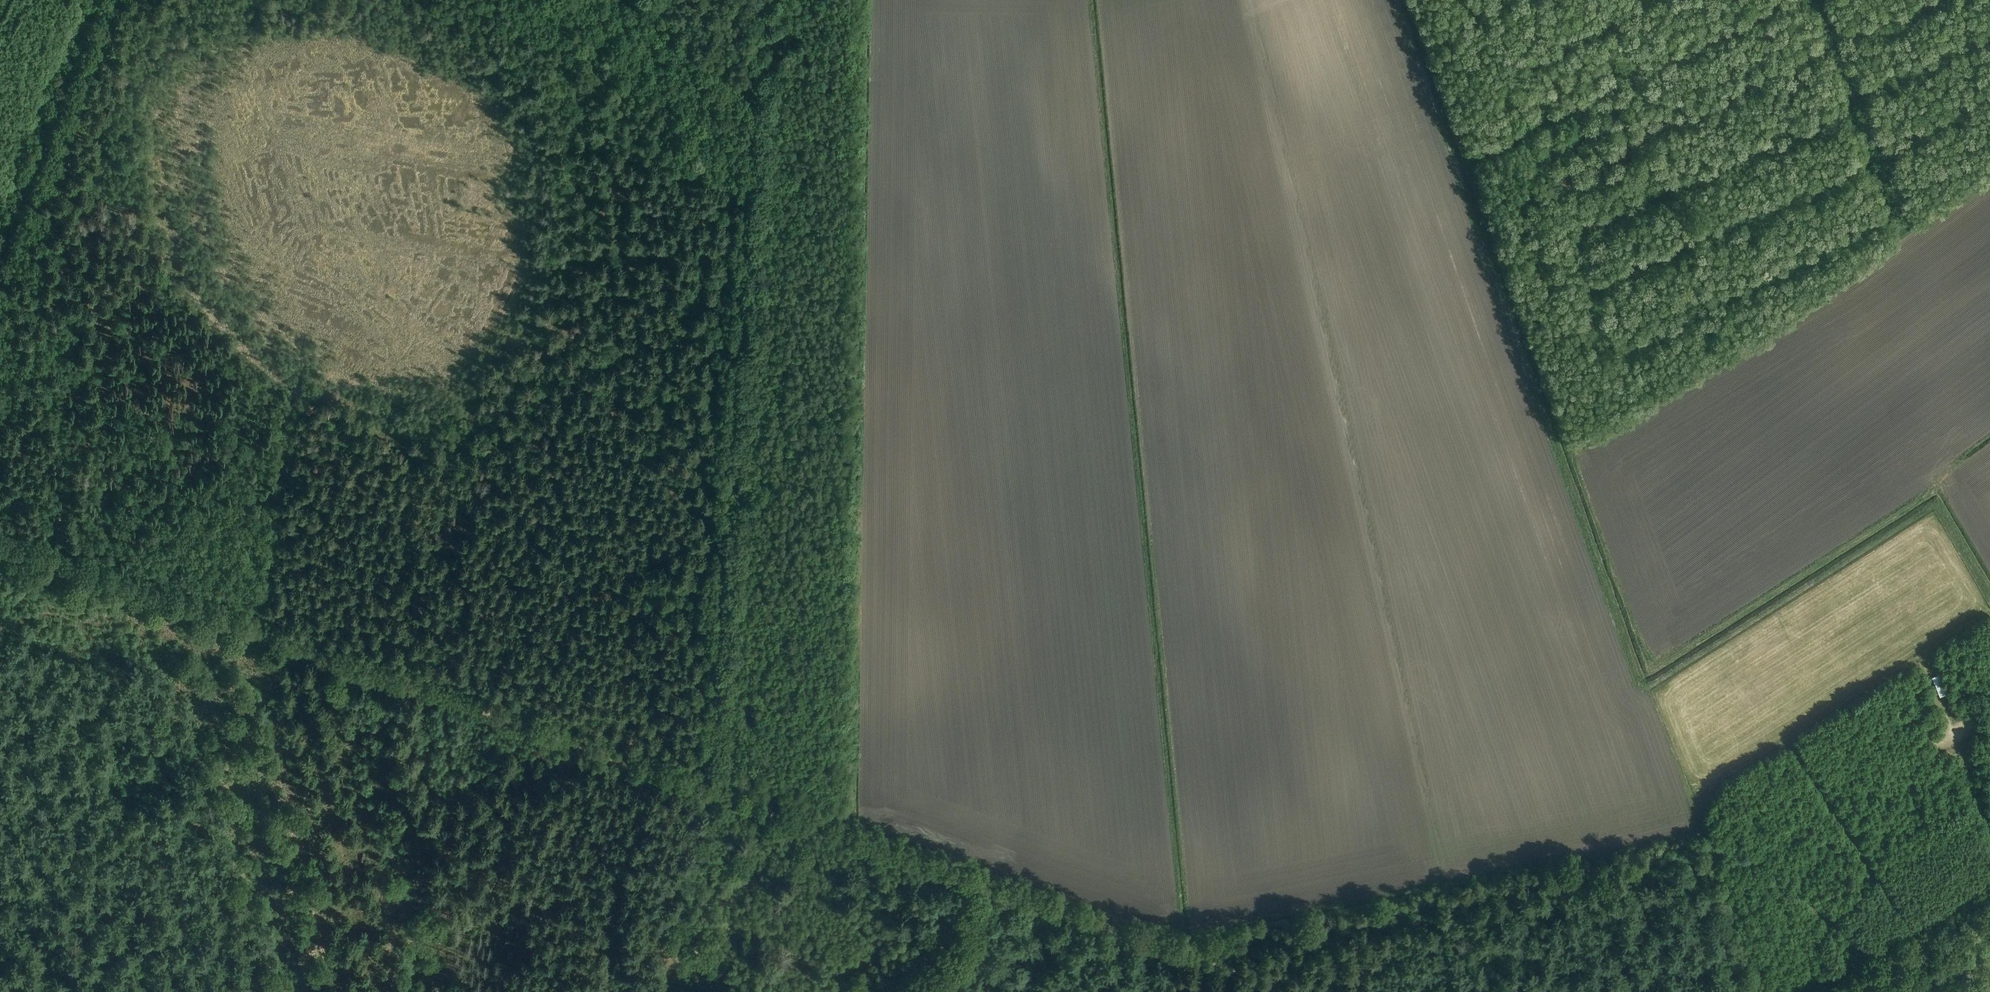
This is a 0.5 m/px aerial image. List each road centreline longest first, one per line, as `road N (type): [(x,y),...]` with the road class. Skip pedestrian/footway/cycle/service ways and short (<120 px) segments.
road 1 (track): [(767,0),(715,794)]
road 2 (track): [(0,546),(715,794)]
road 3 (track): [(715,794),(1285,991)]
road 4 (track): [(0,255),(99,0)]
road 5 (track): [(1877,991),(1989,917)]

